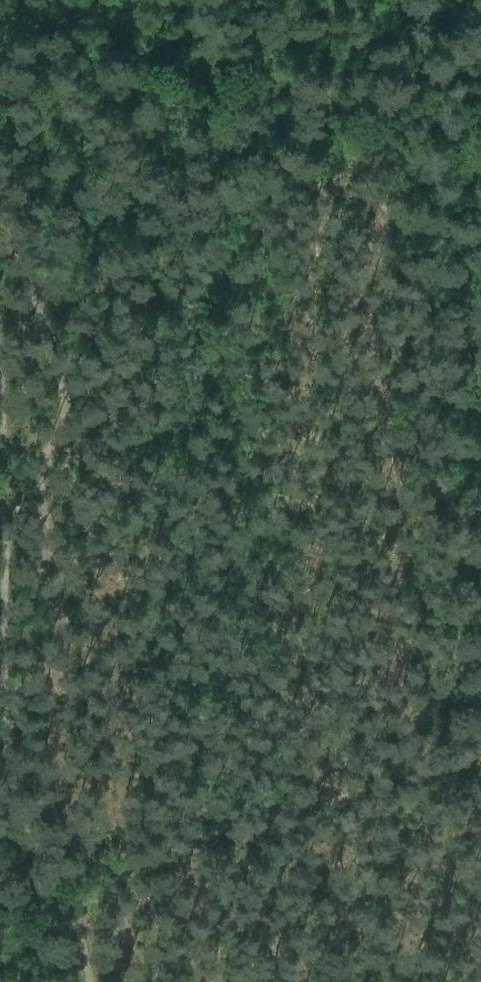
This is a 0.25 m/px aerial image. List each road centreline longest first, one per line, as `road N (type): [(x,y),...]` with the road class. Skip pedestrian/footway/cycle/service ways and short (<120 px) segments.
road 1 (track): [(74,981),(61,917),(20,829),(4,750),(0,376)]

